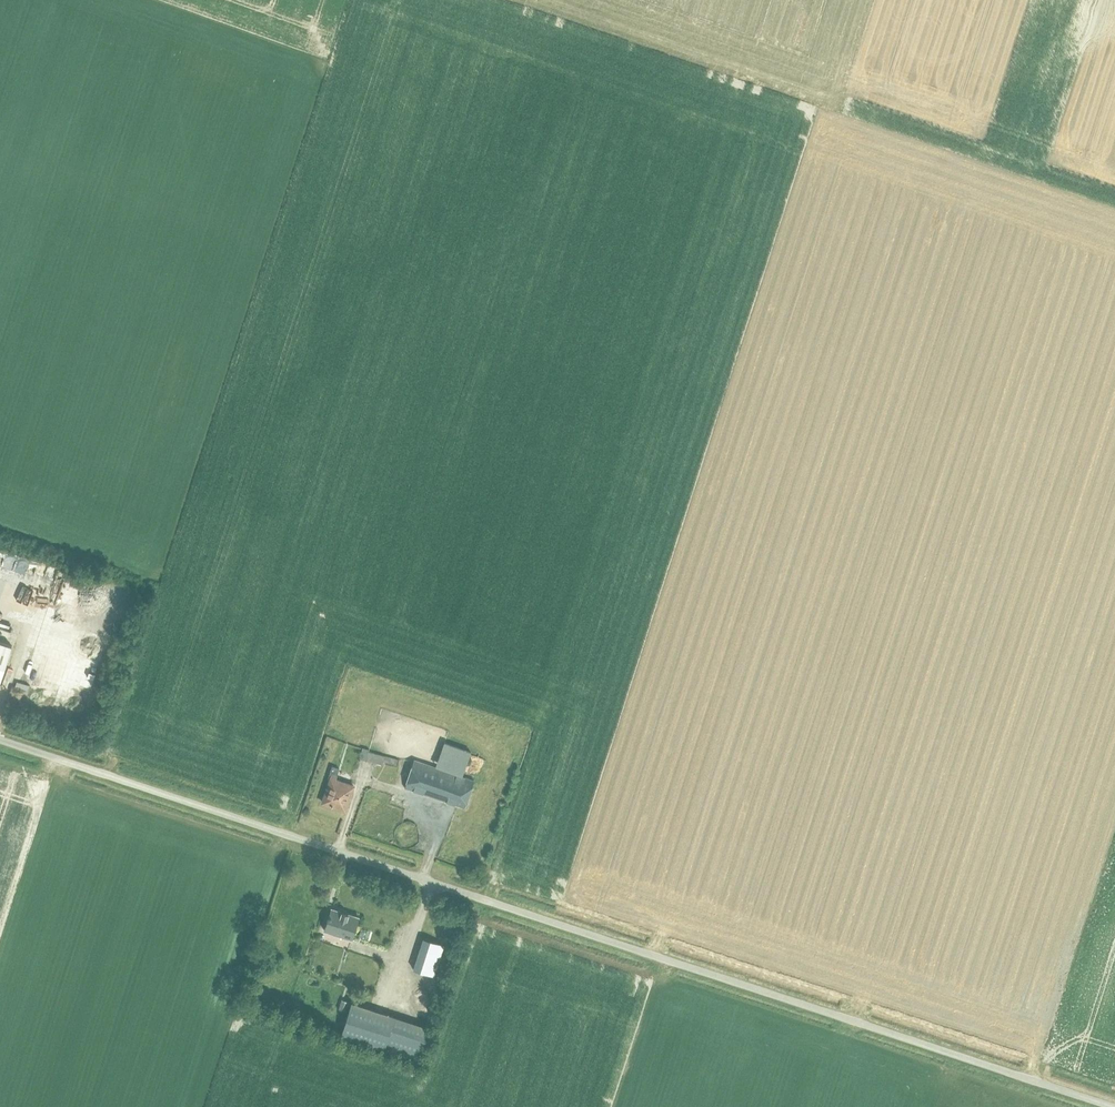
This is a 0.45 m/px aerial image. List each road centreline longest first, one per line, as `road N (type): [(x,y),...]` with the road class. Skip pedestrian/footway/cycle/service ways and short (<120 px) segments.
road 1 (unclassified): [(1114,1106),(0,741)]

